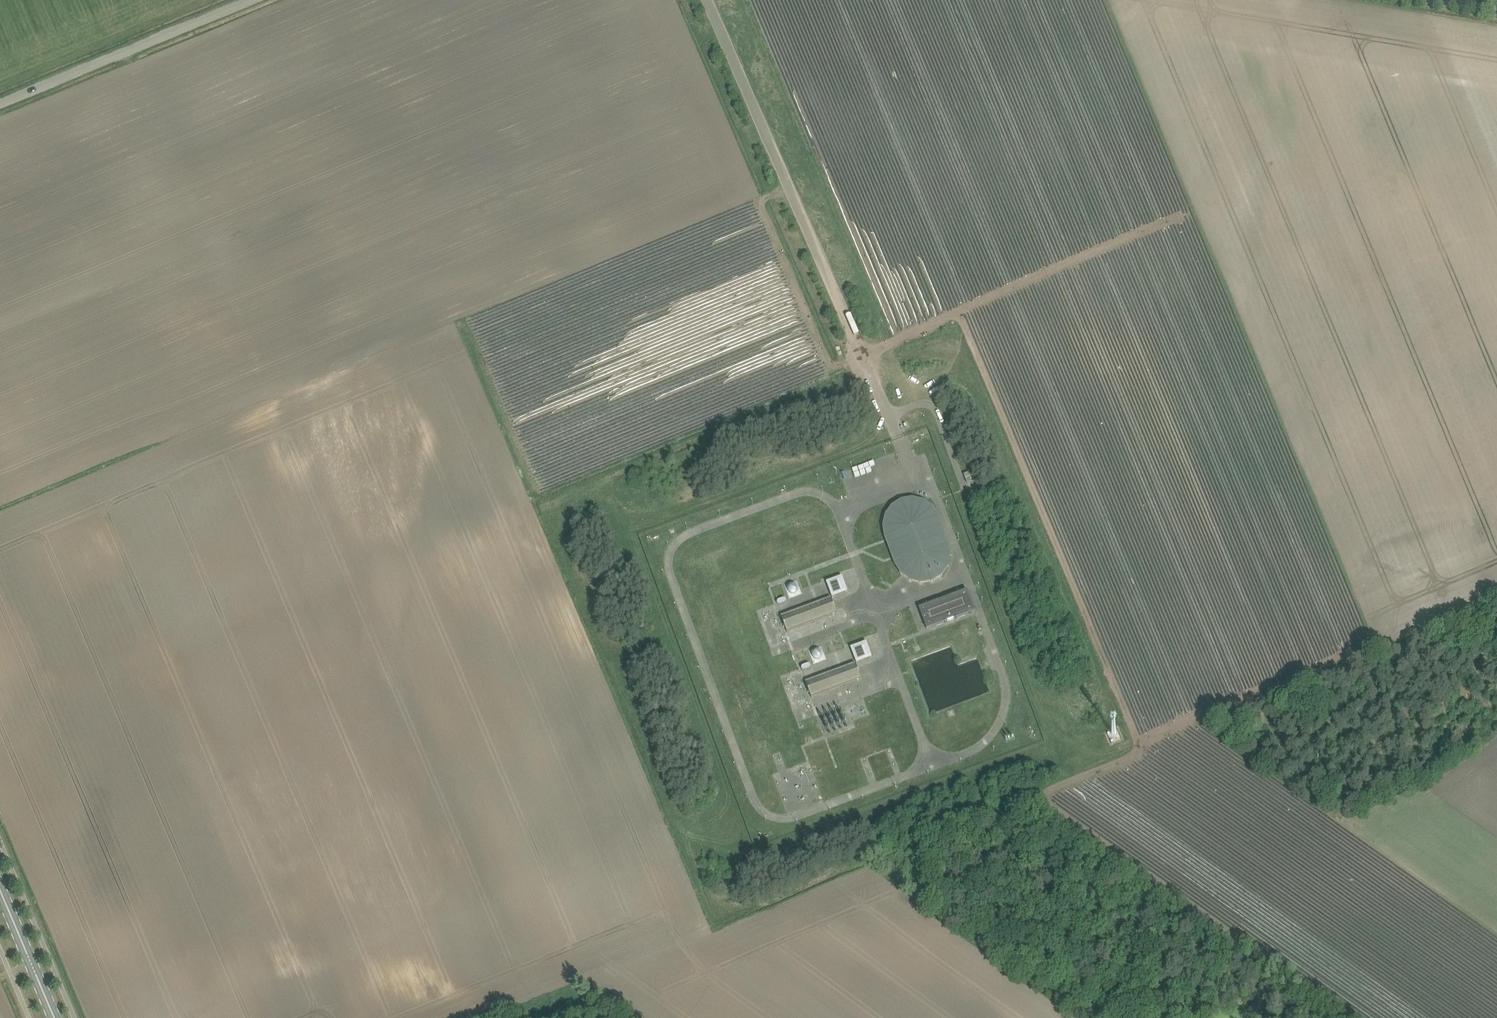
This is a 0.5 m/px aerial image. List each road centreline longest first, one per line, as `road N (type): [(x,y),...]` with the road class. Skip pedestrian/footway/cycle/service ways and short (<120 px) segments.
road 1 (unclassified): [(0,103),(250,0)]
road 2 (primary): [(54,1017),(0,890)]

